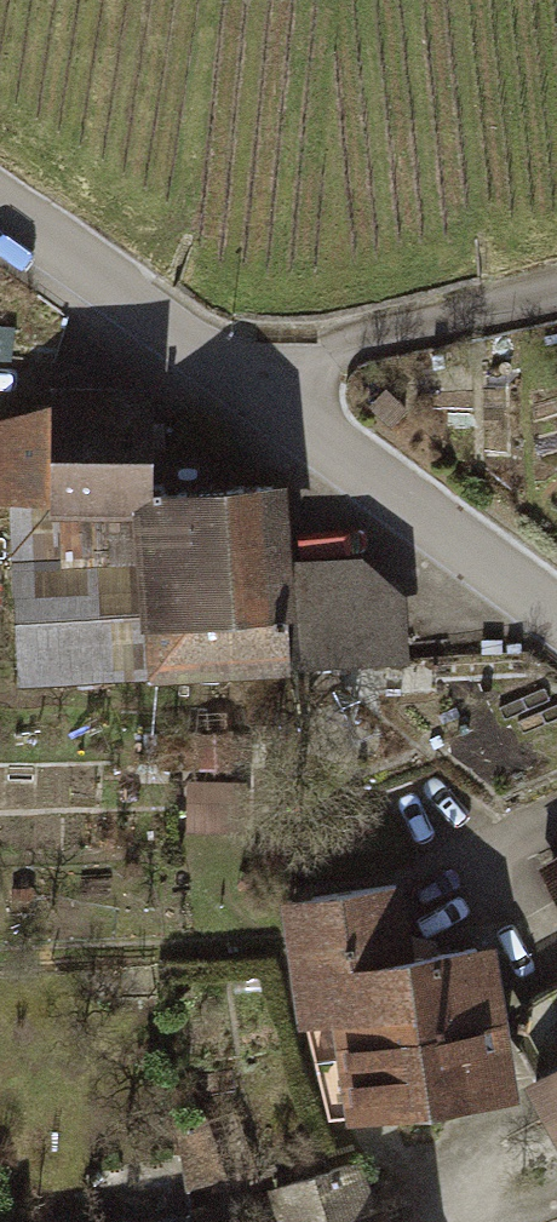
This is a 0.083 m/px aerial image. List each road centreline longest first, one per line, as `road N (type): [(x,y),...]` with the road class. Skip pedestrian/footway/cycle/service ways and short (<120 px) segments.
road 1 (residential): [(556,611),(249,384)]
road 2 (residential): [(556,296),(340,350),(249,384)]
road 3 (residential): [(249,384),(0,213)]

